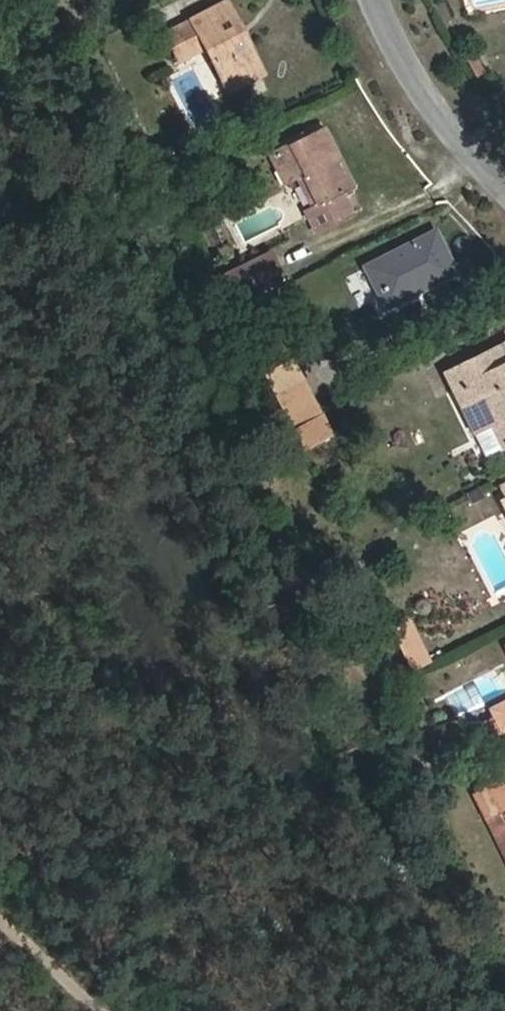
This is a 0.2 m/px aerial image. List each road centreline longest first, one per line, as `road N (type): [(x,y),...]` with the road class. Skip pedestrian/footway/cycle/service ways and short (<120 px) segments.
road 1 (residential): [(504,186),(441,133),(379,0)]
road 2 (track): [(144,1010),(0,880)]

